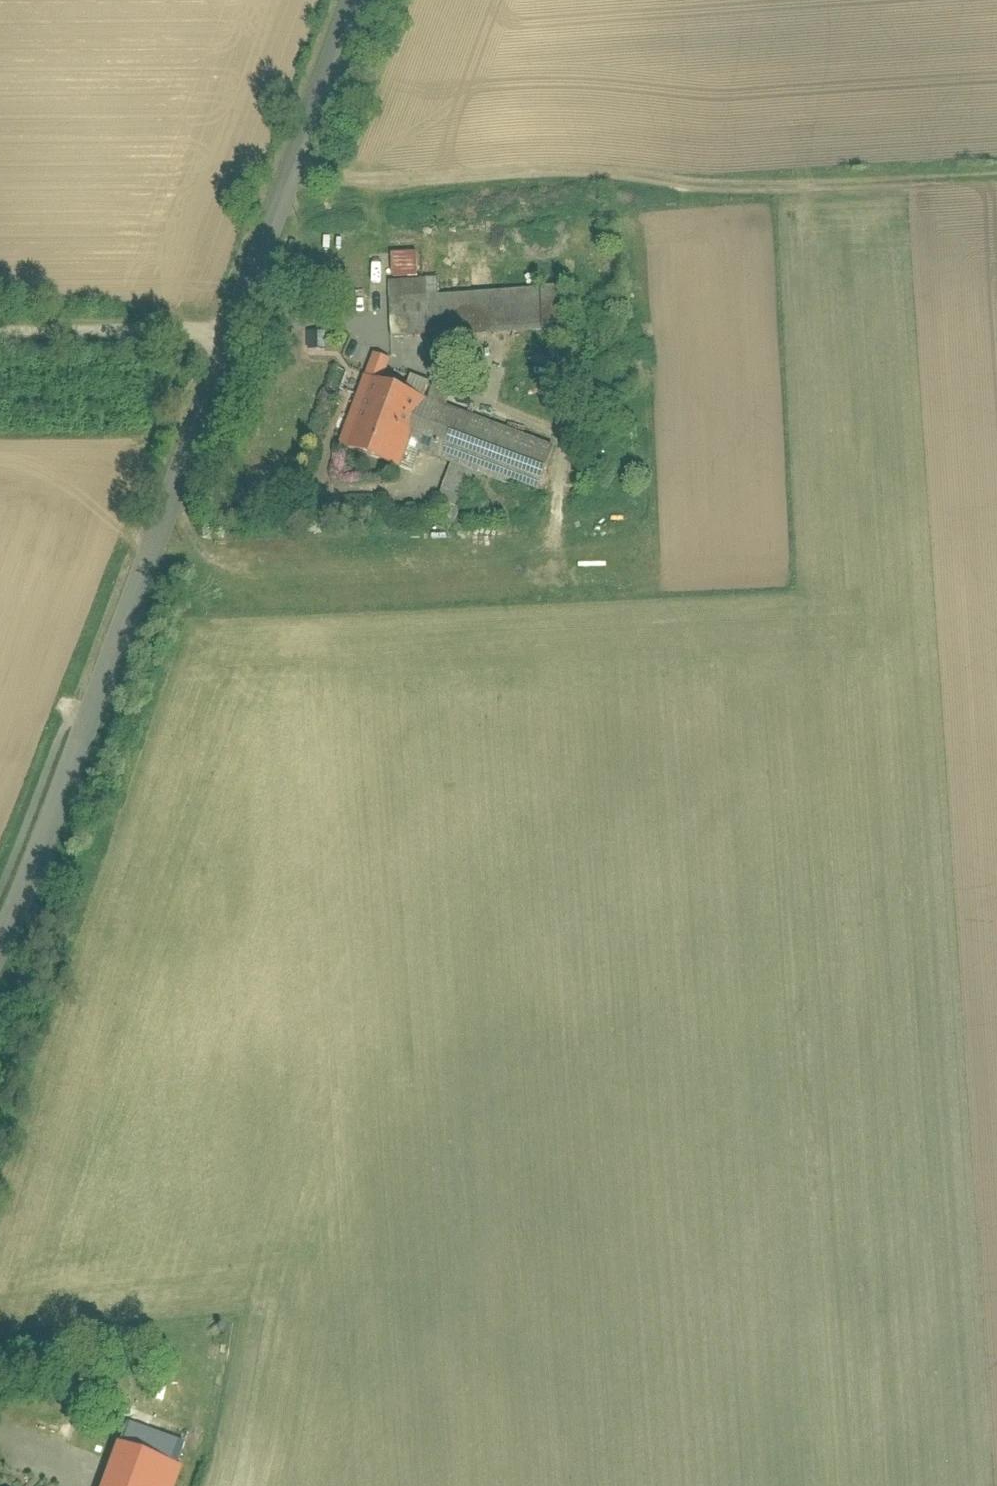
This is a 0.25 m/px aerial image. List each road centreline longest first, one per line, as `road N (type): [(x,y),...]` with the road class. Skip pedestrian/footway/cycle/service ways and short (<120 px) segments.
road 1 (tertiary): [(361,0),(0,952)]
road 2 (track): [(430,272),(630,202),(996,178)]
road 3 (track): [(285,206),(547,181),(718,196)]
road 4 (track): [(236,332),(0,334)]

